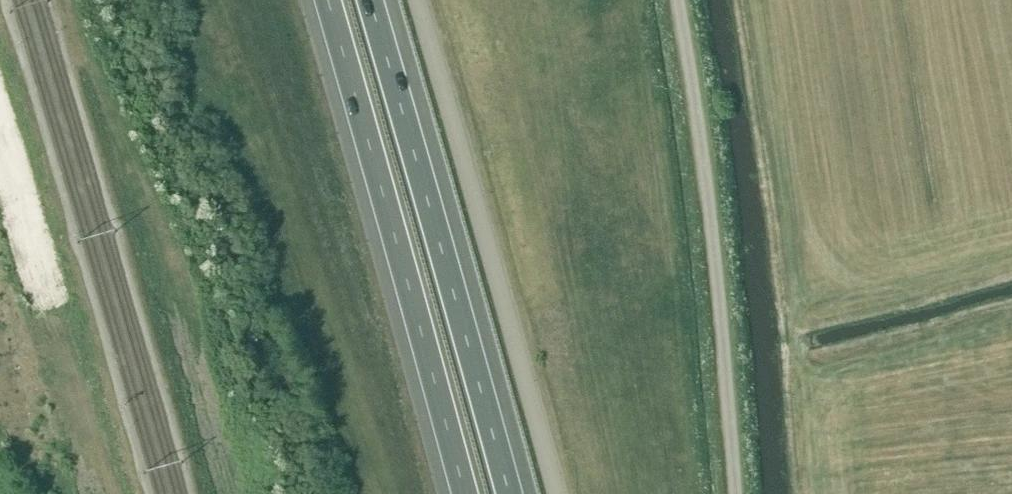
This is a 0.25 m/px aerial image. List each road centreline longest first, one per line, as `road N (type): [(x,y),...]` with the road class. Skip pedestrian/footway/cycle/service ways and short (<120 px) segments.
road 1 (unclassified): [(552,493),(411,0)]
road 2 (motorway): [(508,493),(368,0)]
road 3 (motorway): [(325,0),(463,493)]
road 4 (unclassified): [(736,493),(717,280),(677,0)]

